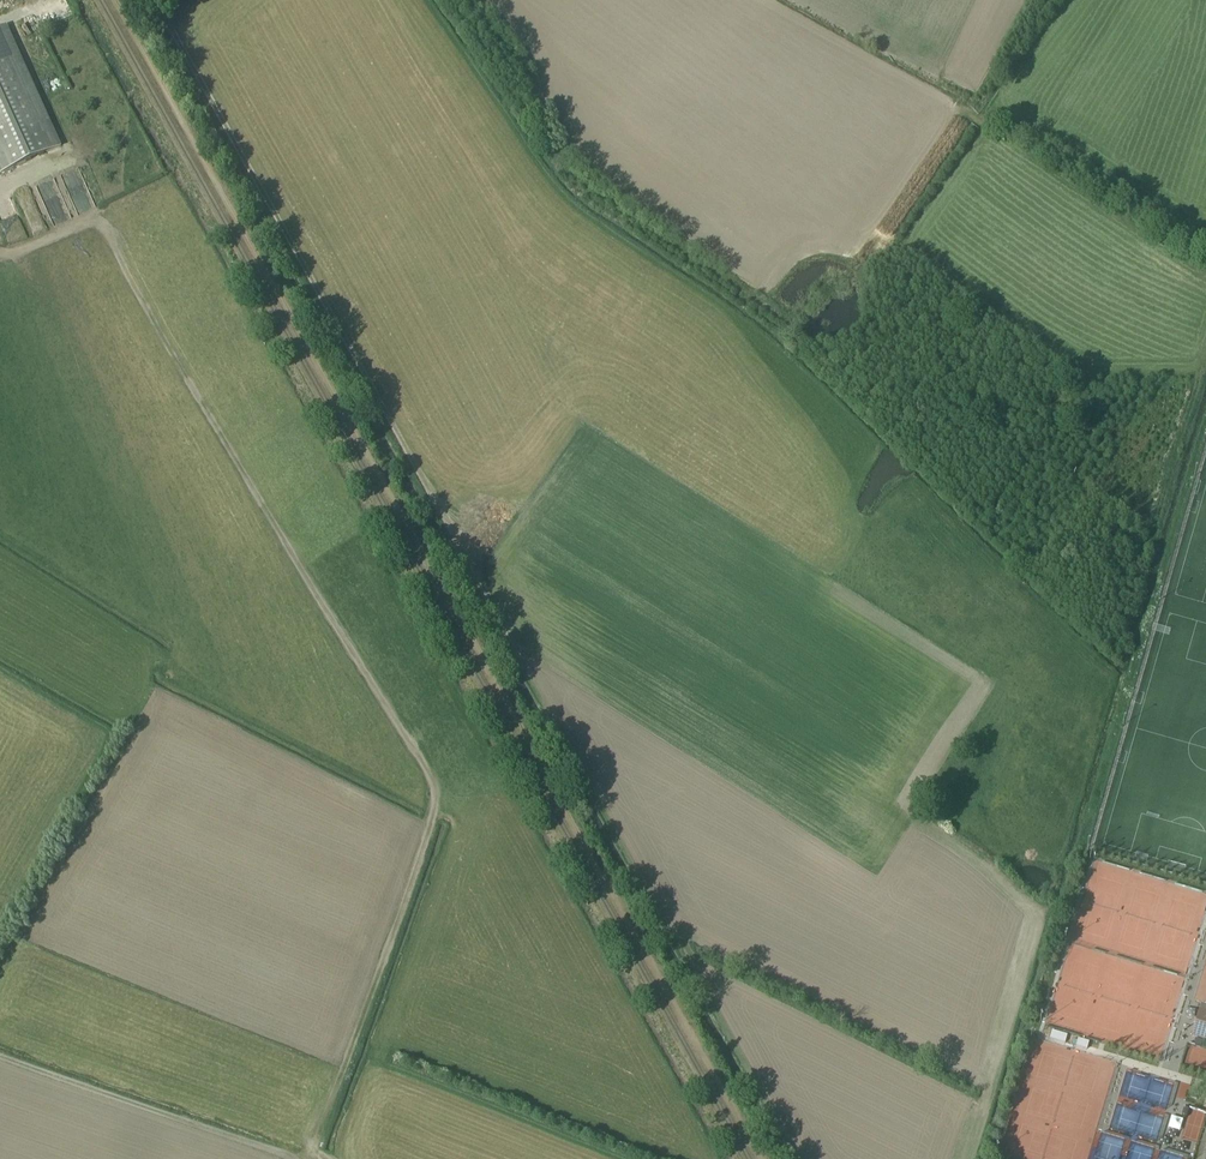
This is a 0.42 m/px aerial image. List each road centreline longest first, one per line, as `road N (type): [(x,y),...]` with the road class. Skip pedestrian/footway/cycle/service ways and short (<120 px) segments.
road 1 (track): [(292,1158),(0,1047)]

